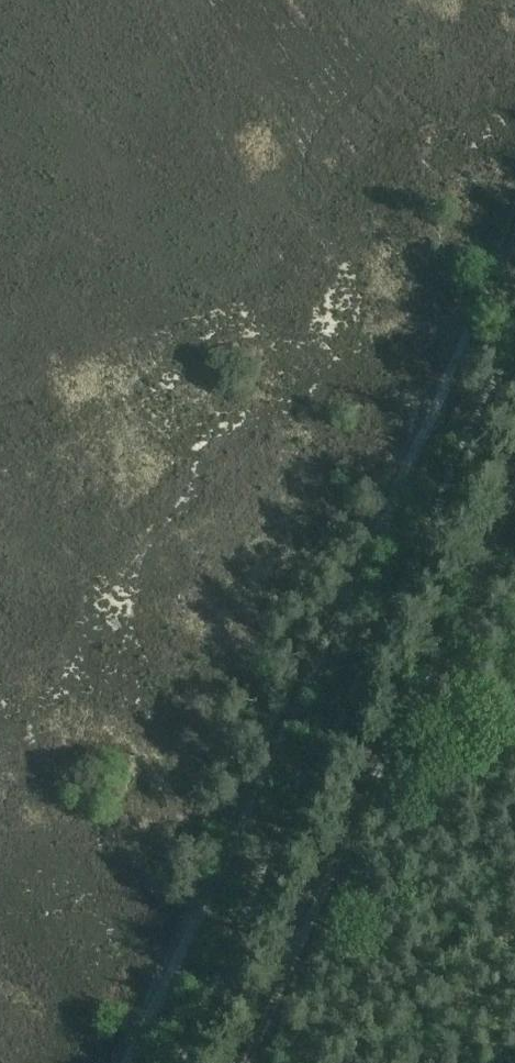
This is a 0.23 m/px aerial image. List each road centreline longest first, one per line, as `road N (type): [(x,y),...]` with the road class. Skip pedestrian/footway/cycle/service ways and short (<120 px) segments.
road 1 (track): [(123,1062),(514,233)]
road 2 (track): [(514,489),(344,842),(252,1057)]

